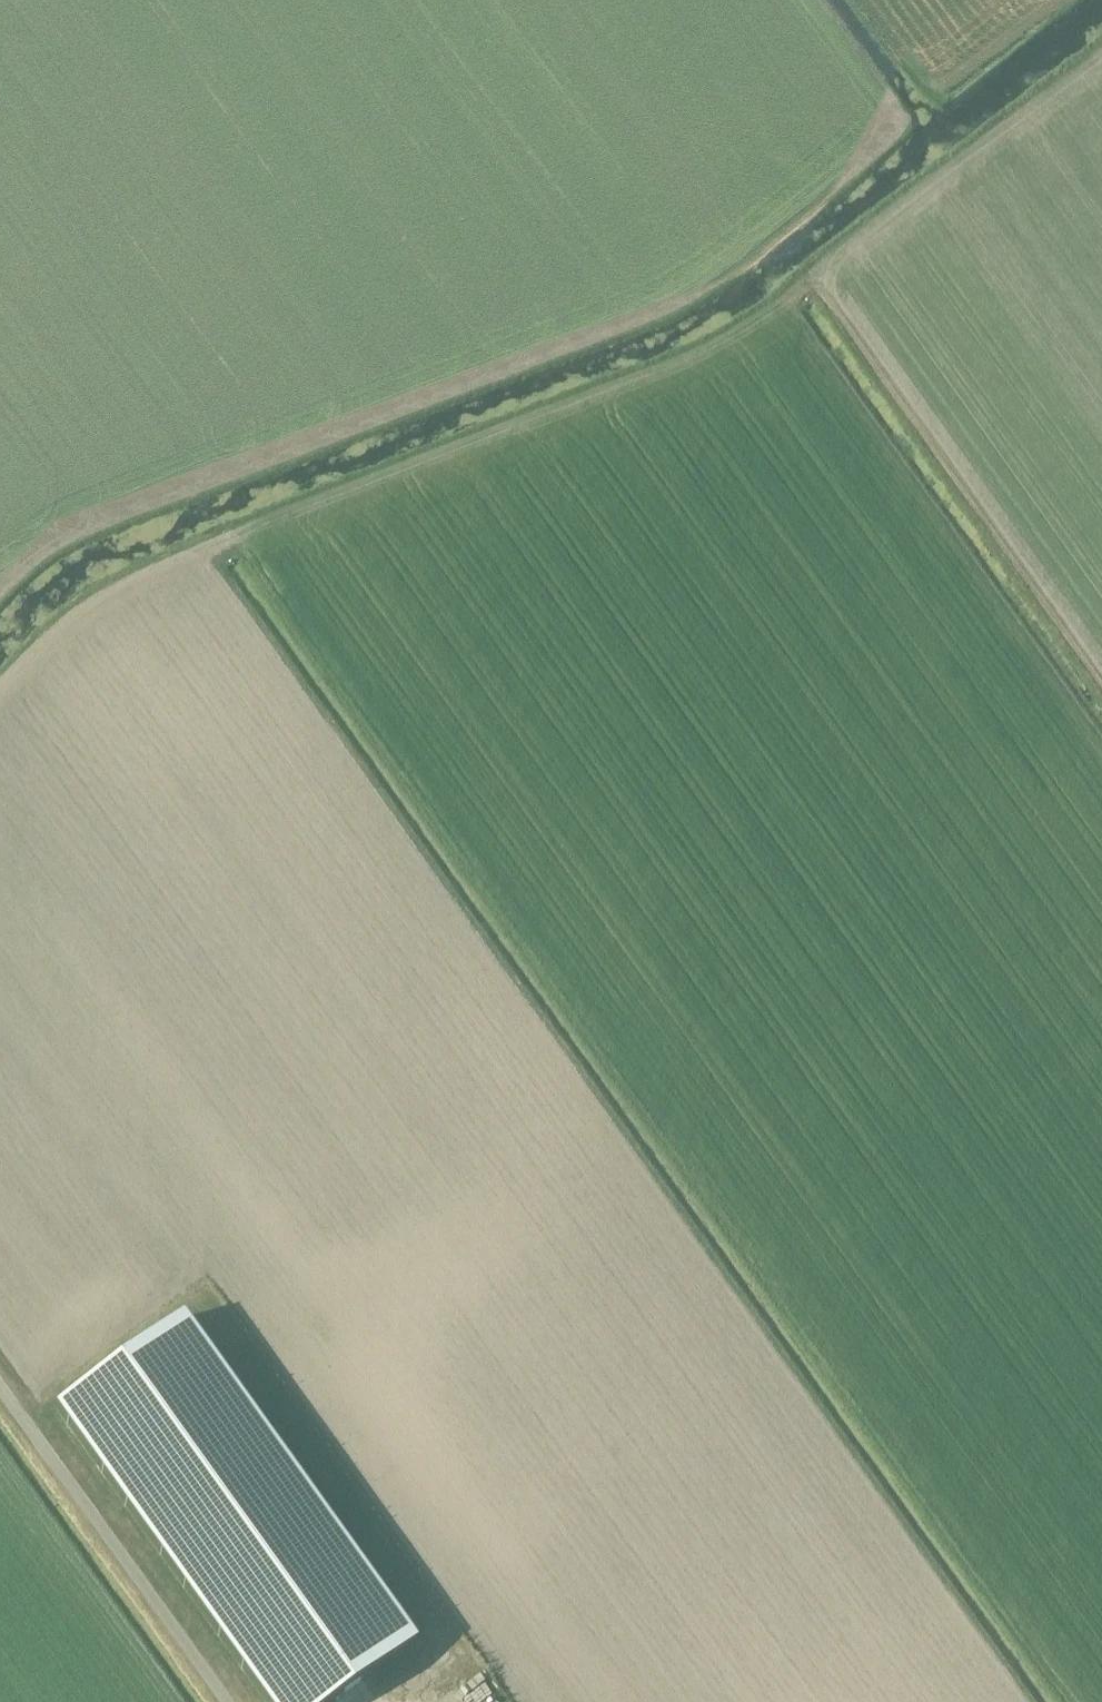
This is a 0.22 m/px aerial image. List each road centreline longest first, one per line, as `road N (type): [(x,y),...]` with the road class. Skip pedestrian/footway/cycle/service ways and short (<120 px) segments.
road 1 (unclassified): [(0,1389),(225,1701)]

